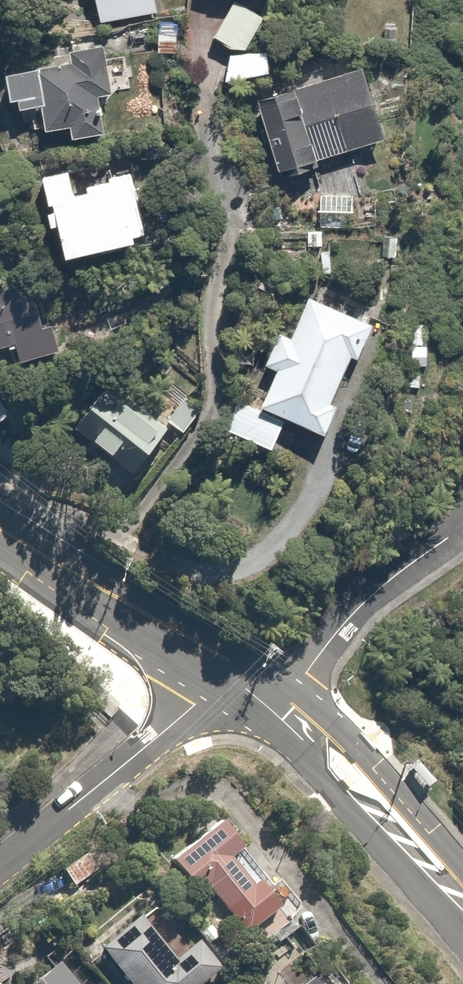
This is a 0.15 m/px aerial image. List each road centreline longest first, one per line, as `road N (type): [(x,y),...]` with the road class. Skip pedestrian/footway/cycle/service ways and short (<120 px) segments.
road 1 (residential): [(233,670),(0,866)]
road 2 (residential): [(233,670),(0,530)]
road 3 (tertiary): [(462,901),(282,707)]
road 4 (residential): [(282,707),(362,605),(462,530)]

